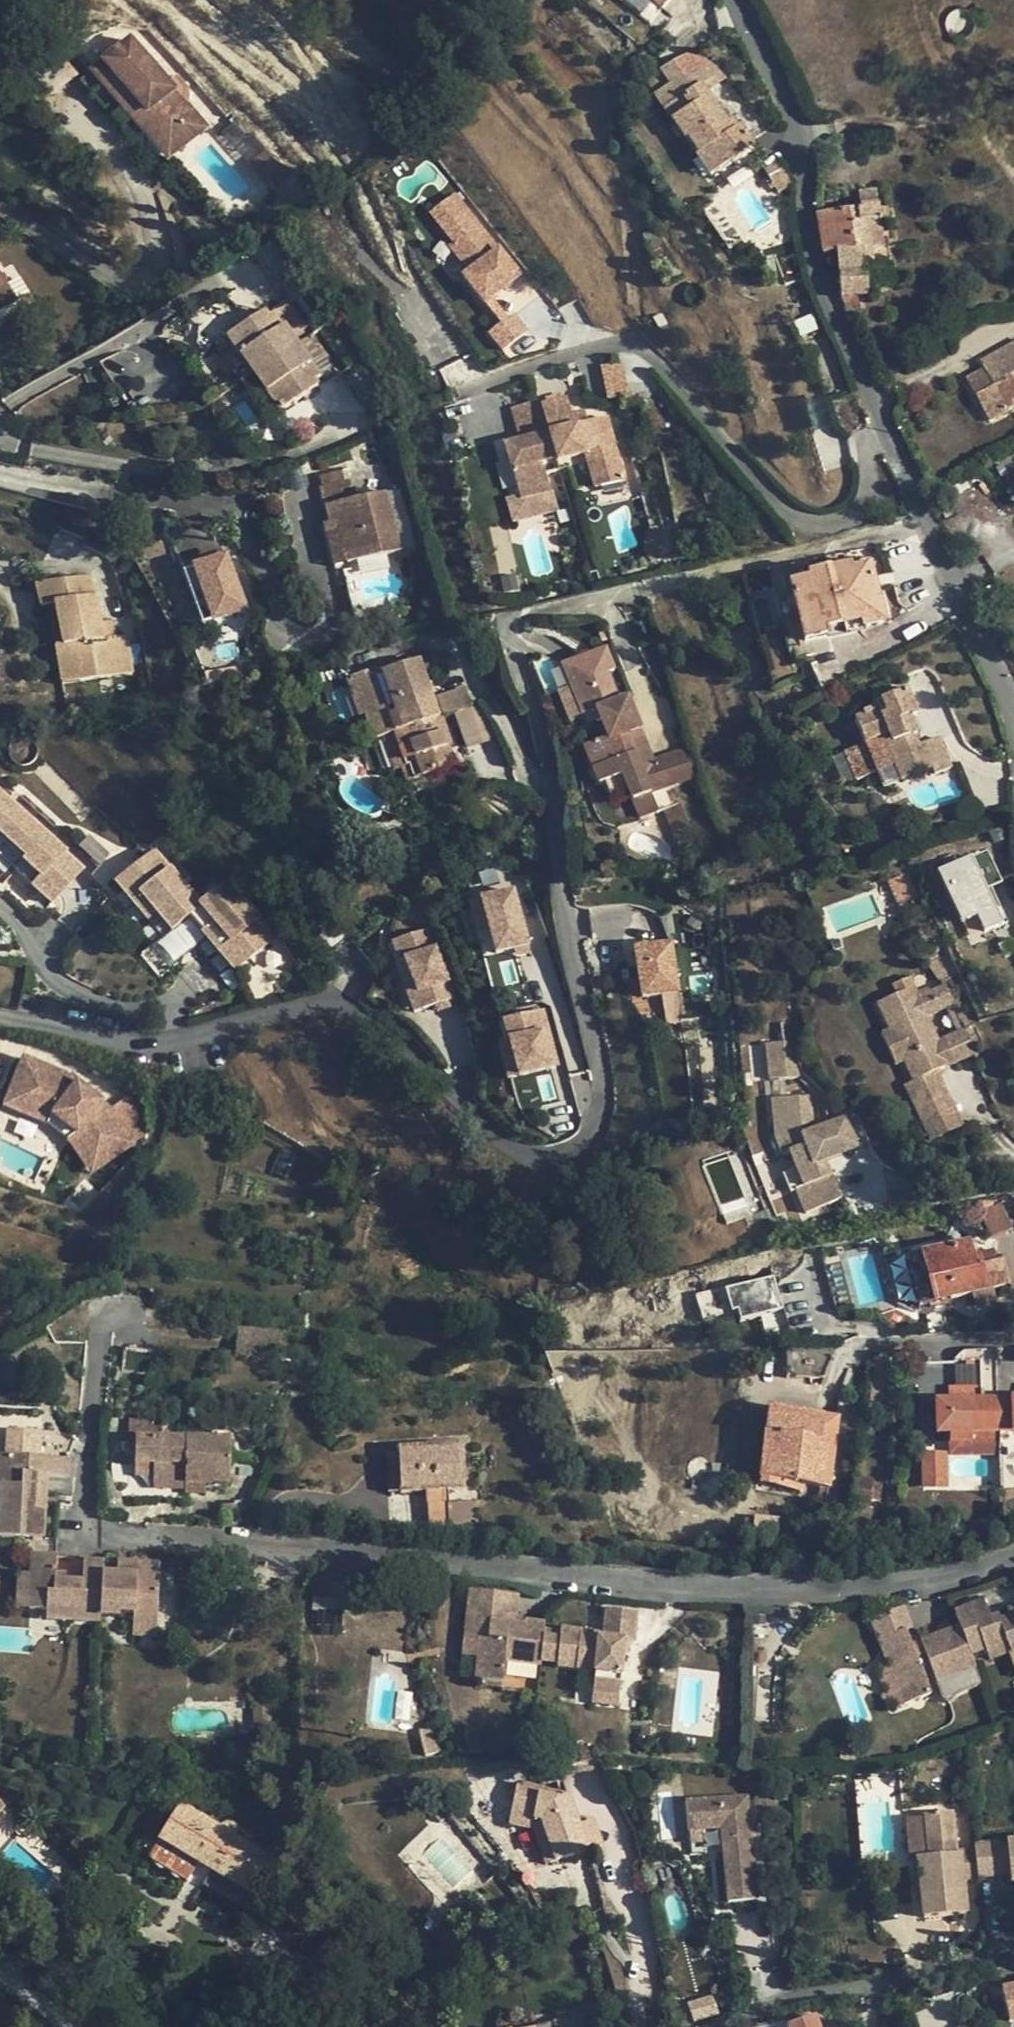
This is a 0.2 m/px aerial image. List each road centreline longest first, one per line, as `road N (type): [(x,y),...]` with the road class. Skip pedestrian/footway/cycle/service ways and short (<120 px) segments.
road 1 (residential): [(0,1017),(171,1048),(327,998),(530,1162),(562,1161),(591,1143),(601,1116),(602,1067),(566,948),(550,777),(507,619),(936,532)]
road 2 (residential): [(474,392),(613,344),(647,346),(764,490),(803,523),(824,526),(864,508),(864,448),(889,436)]
road 3 (residential): [(732,0),(796,117),(822,290),(889,436)]
road 4 (residential): [(0,233),(114,288),(153,277),(164,226),(82,113)]
road 5 (residential): [(768,1995),(1013,1934)]
road 6 (residential): [(0,468),(61,483),(232,496)]
road 7 (residential): [(936,532),(1013,705)]

